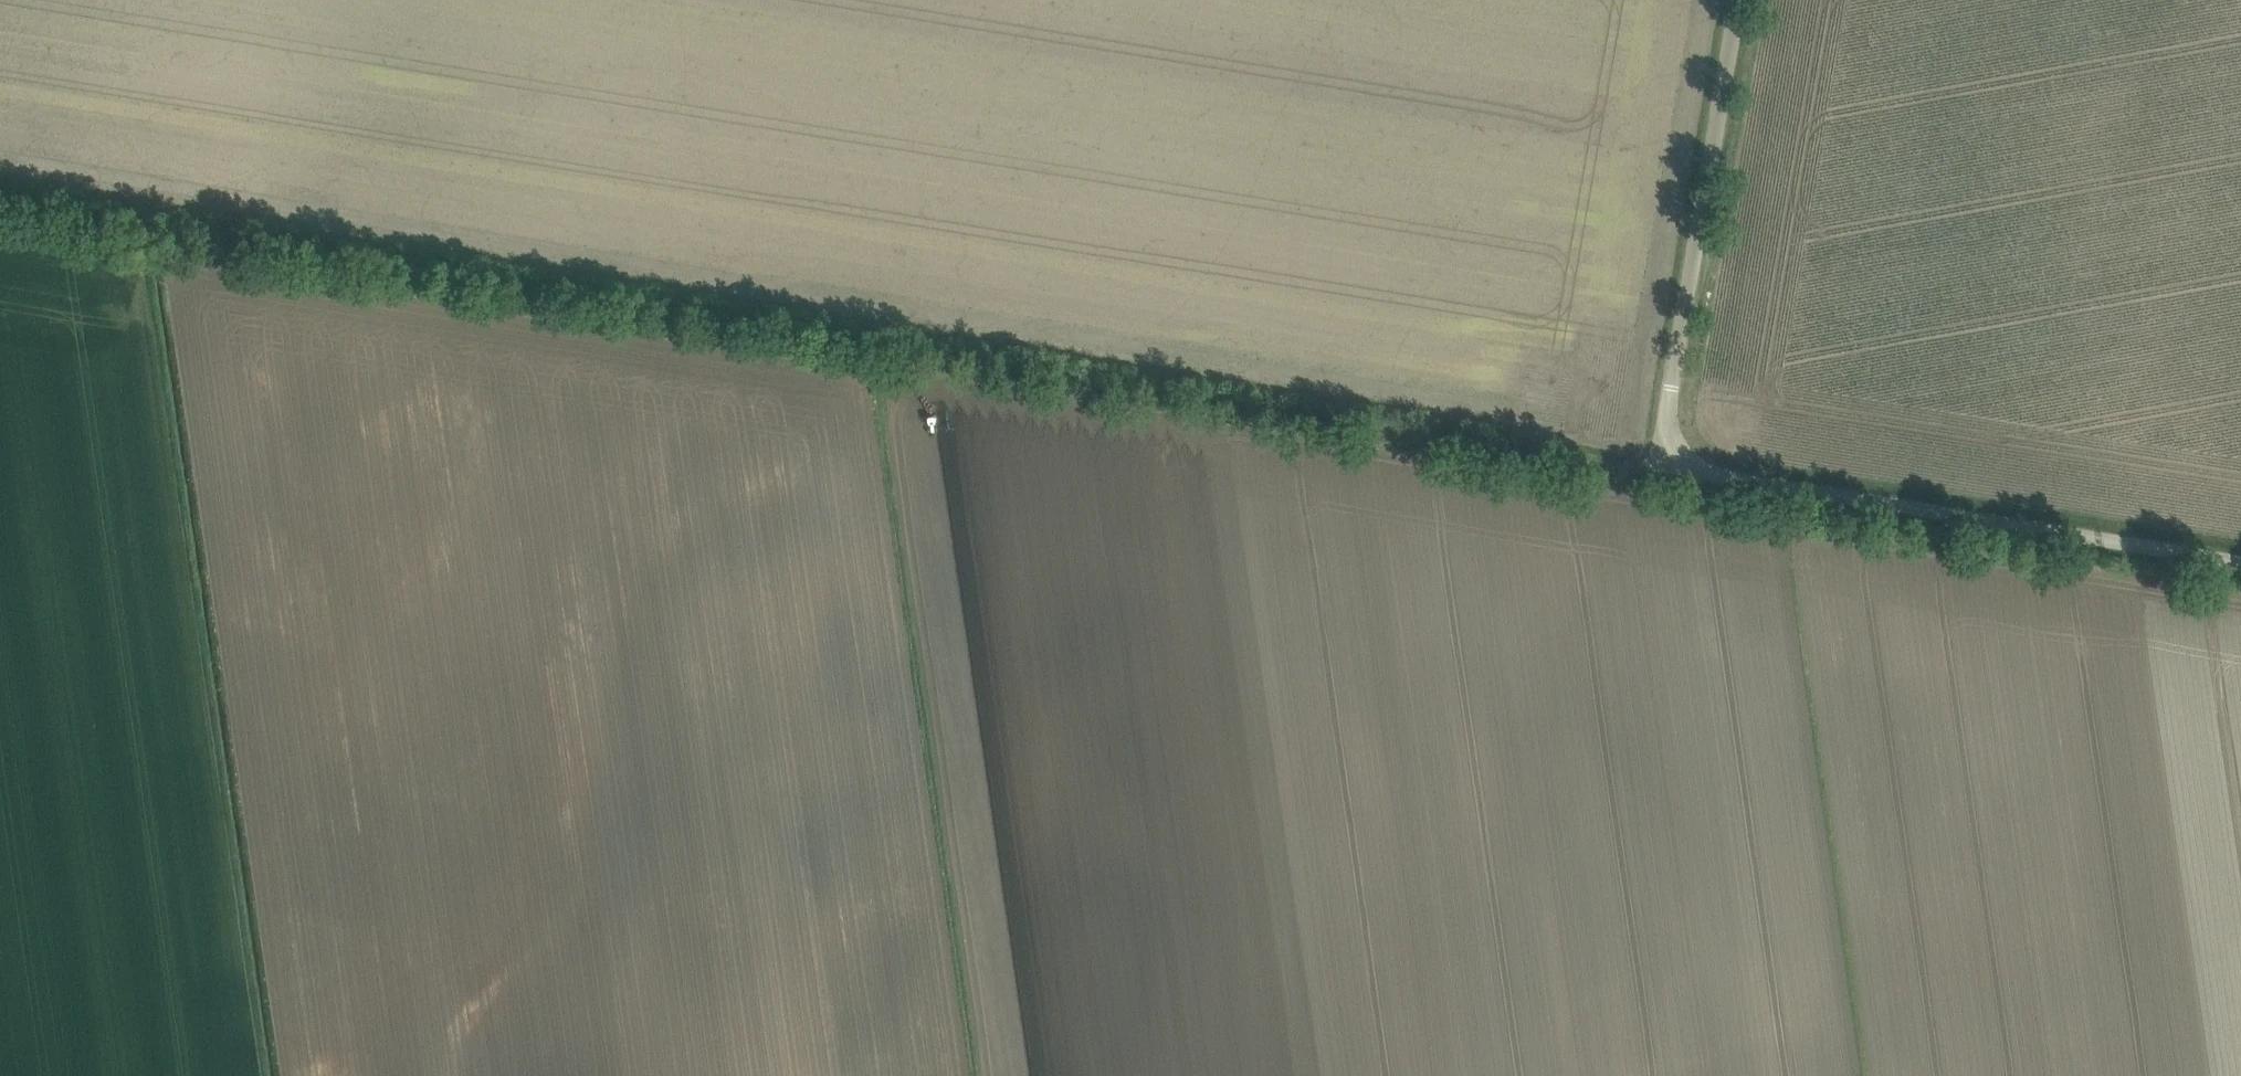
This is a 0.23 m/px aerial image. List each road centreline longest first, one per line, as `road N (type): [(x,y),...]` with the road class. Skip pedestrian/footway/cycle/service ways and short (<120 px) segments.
road 1 (unclassified): [(1664,442),(1690,468),(2240,561)]
road 2 (unclassified): [(1664,442),(1740,0)]

